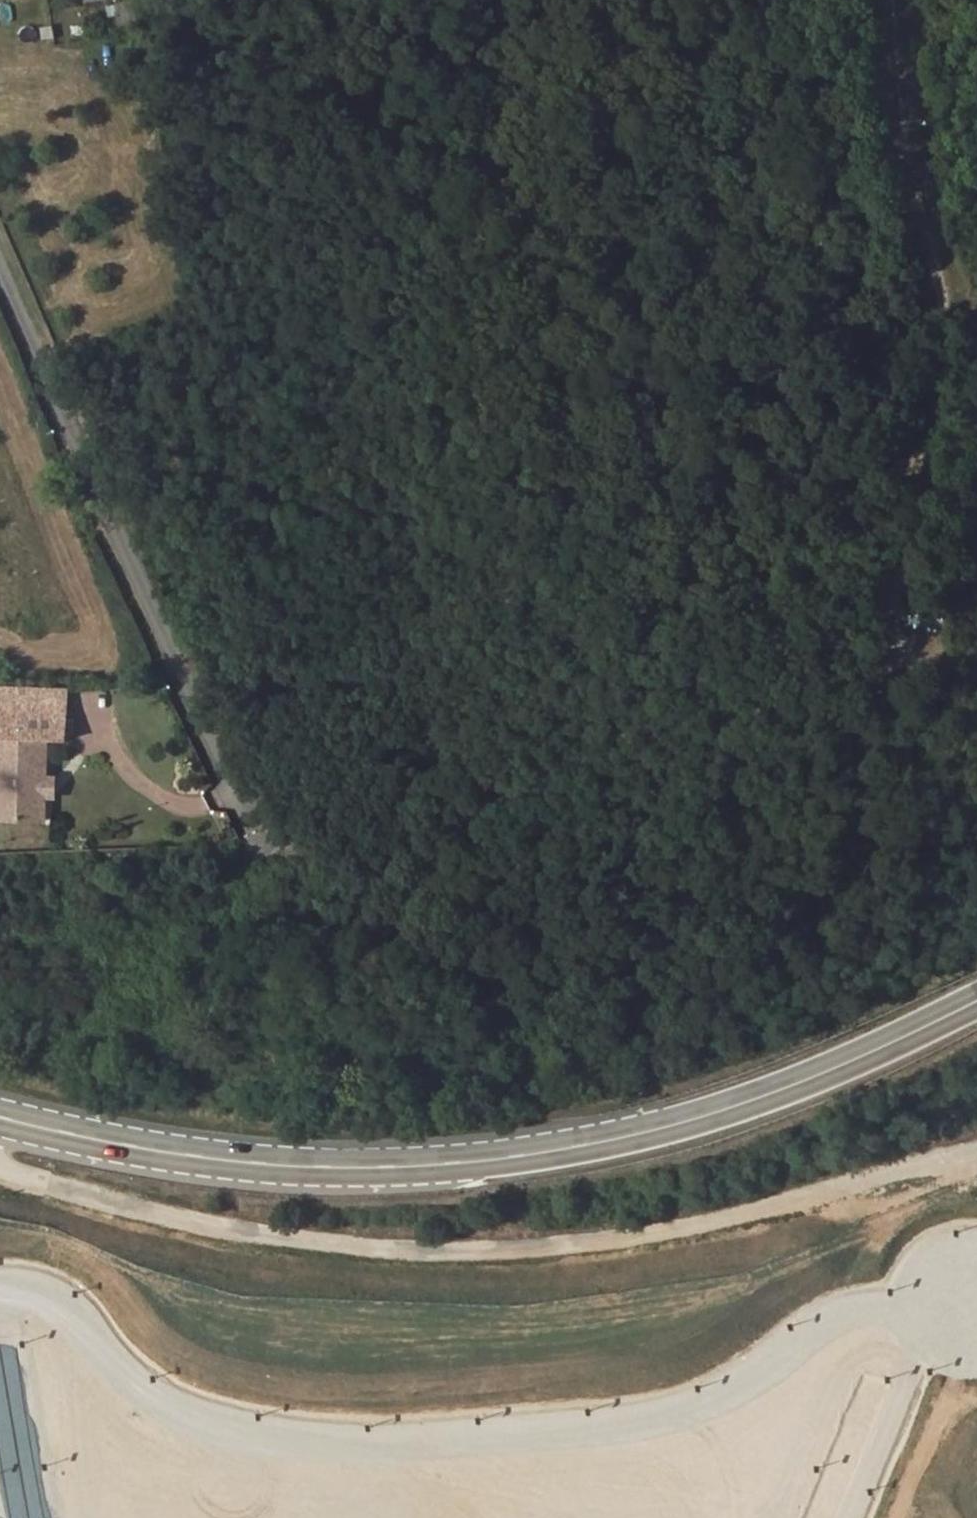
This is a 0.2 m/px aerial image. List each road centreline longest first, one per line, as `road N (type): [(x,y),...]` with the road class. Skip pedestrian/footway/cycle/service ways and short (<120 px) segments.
road 1 (primary): [(976,999),(787,1089),(676,1126),(447,1167),(329,1170),(212,1159),(0,1121)]
road 2 (track): [(898,0),(905,168),(960,318),(892,628),(917,672)]
road 3 (residential): [(0,269),(191,698),(270,845)]

